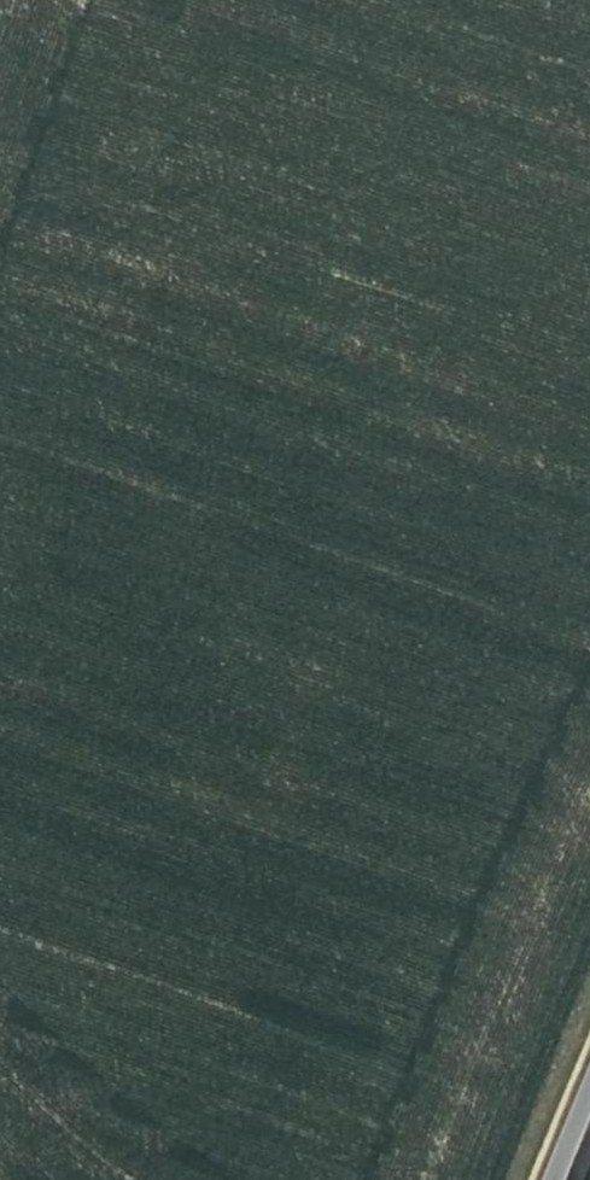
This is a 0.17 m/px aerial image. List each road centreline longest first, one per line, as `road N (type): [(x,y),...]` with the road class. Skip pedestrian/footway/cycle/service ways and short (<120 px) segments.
road 1 (unclassified): [(589,1067),(548,1179)]

